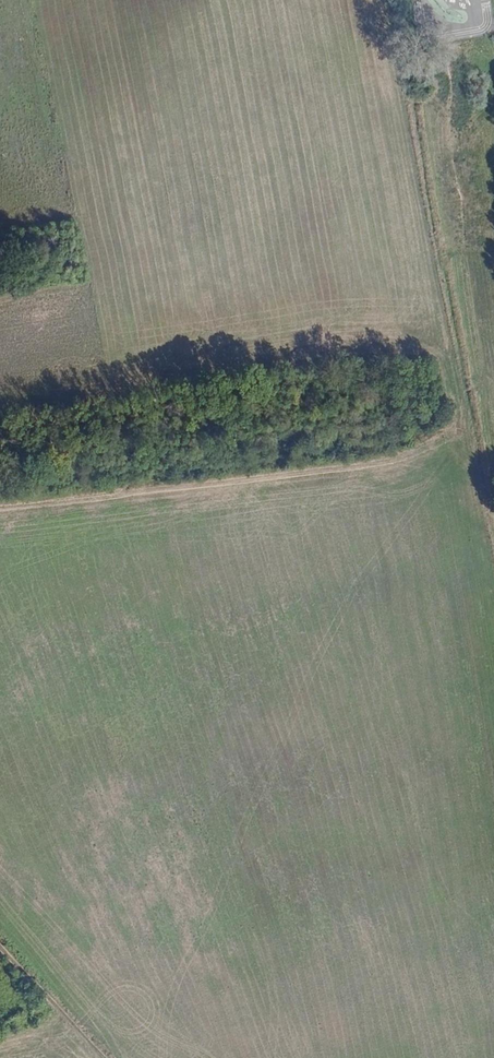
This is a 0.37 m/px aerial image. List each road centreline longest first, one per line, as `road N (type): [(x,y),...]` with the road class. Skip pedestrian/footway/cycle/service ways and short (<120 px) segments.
road 1 (track): [(0,952),(103,1057)]

